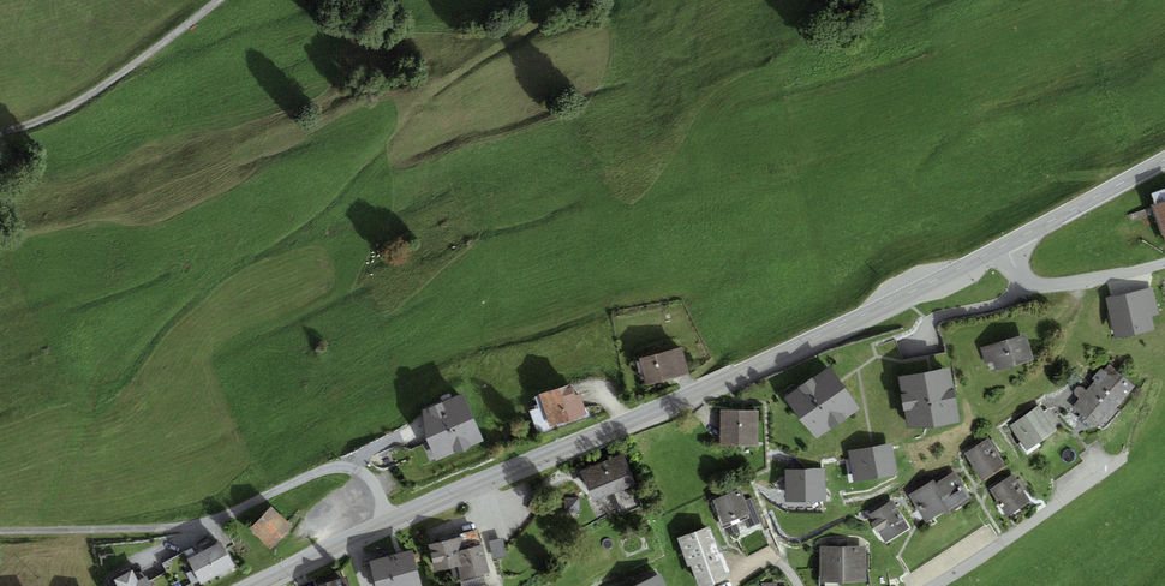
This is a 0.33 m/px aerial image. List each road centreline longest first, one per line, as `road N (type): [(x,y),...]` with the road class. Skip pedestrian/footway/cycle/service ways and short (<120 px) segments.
road 1 (tertiary): [(257,585),(1007,246)]
road 2 (track): [(0,534),(189,527),(339,466),(370,479),(390,520)]
road 3 (track): [(213,0),(75,89),(0,116)]
road 4 (residential): [(1124,459),(934,585)]
road 5 (tertiary): [(1007,246),(1164,157)]
road 6 (residential): [(1007,246),(1018,274),(1050,286),(1164,264)]

